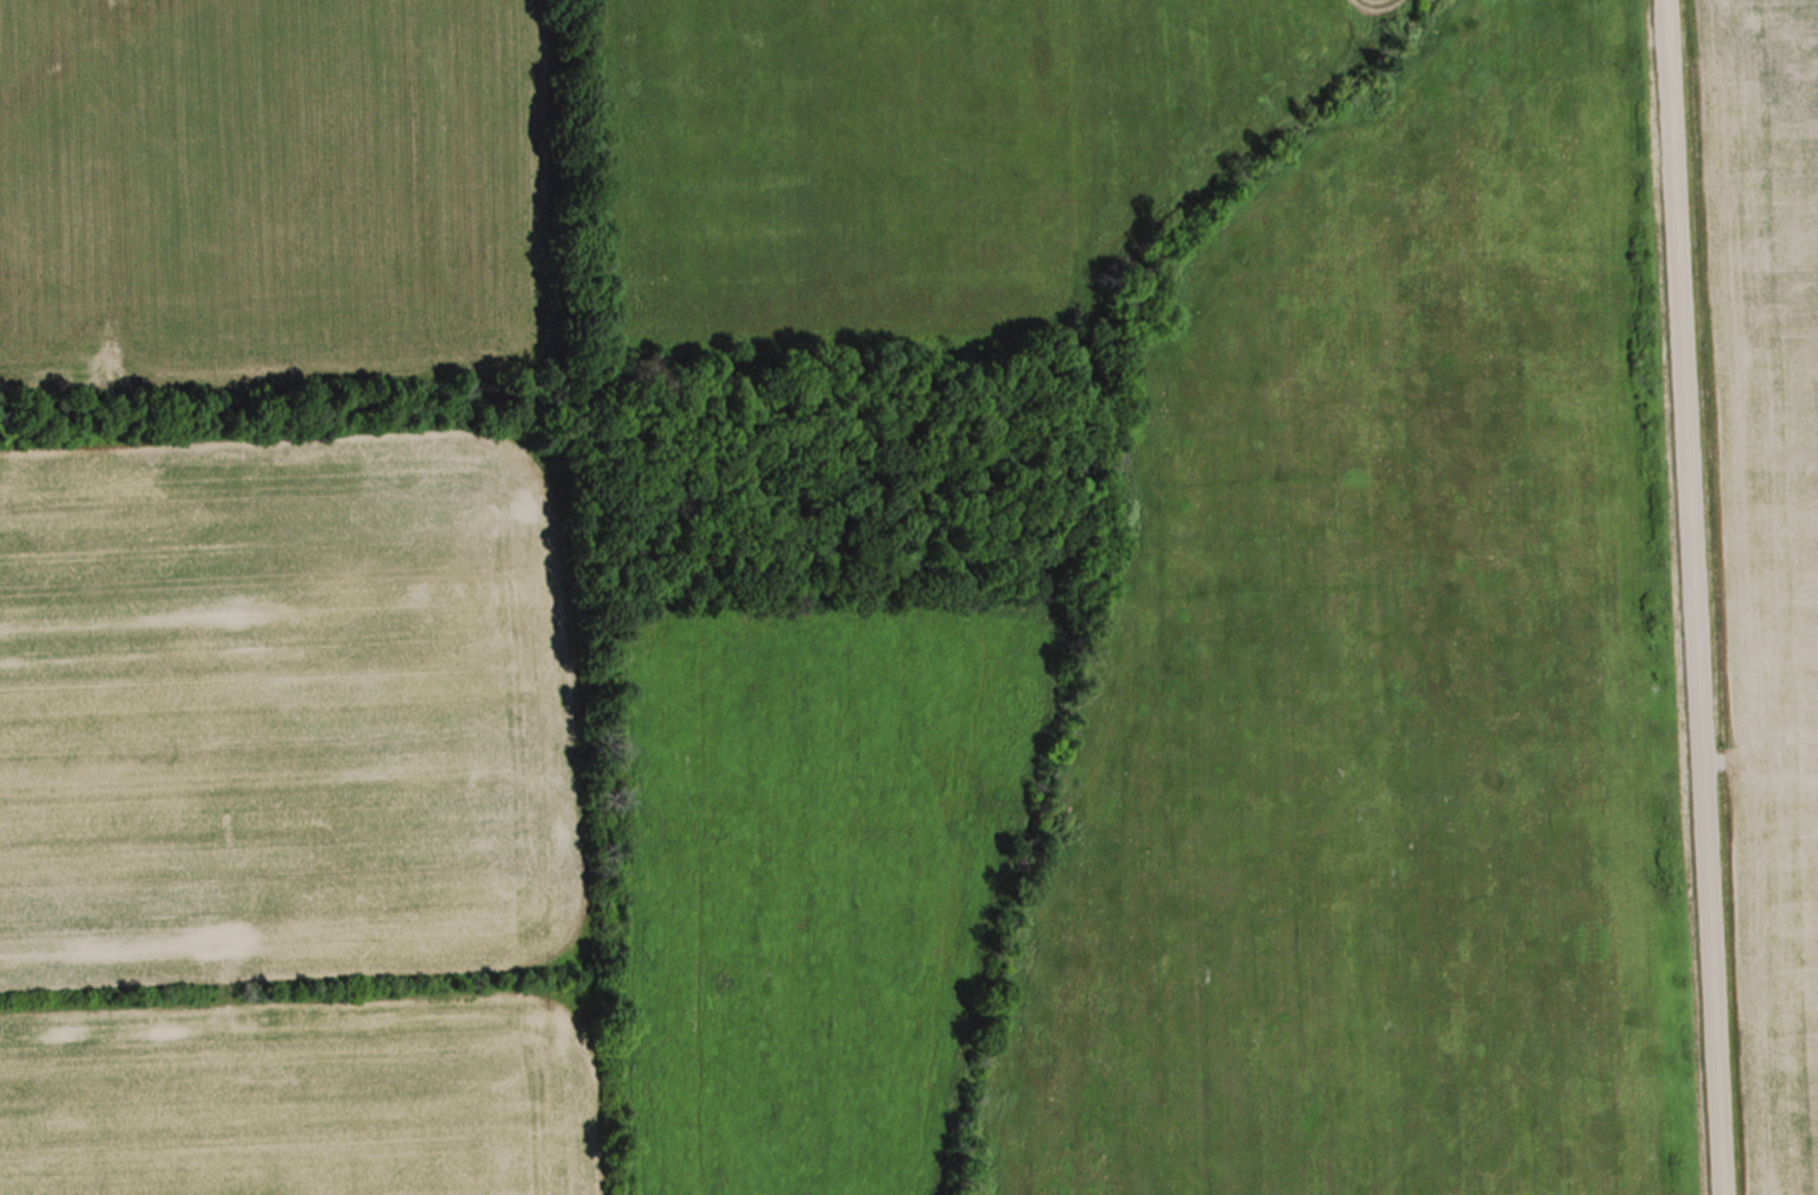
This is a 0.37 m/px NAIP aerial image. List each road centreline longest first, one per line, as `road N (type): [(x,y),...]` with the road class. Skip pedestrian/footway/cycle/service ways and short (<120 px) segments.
road 1 (residential): [(1716,1194),(1662,0)]

